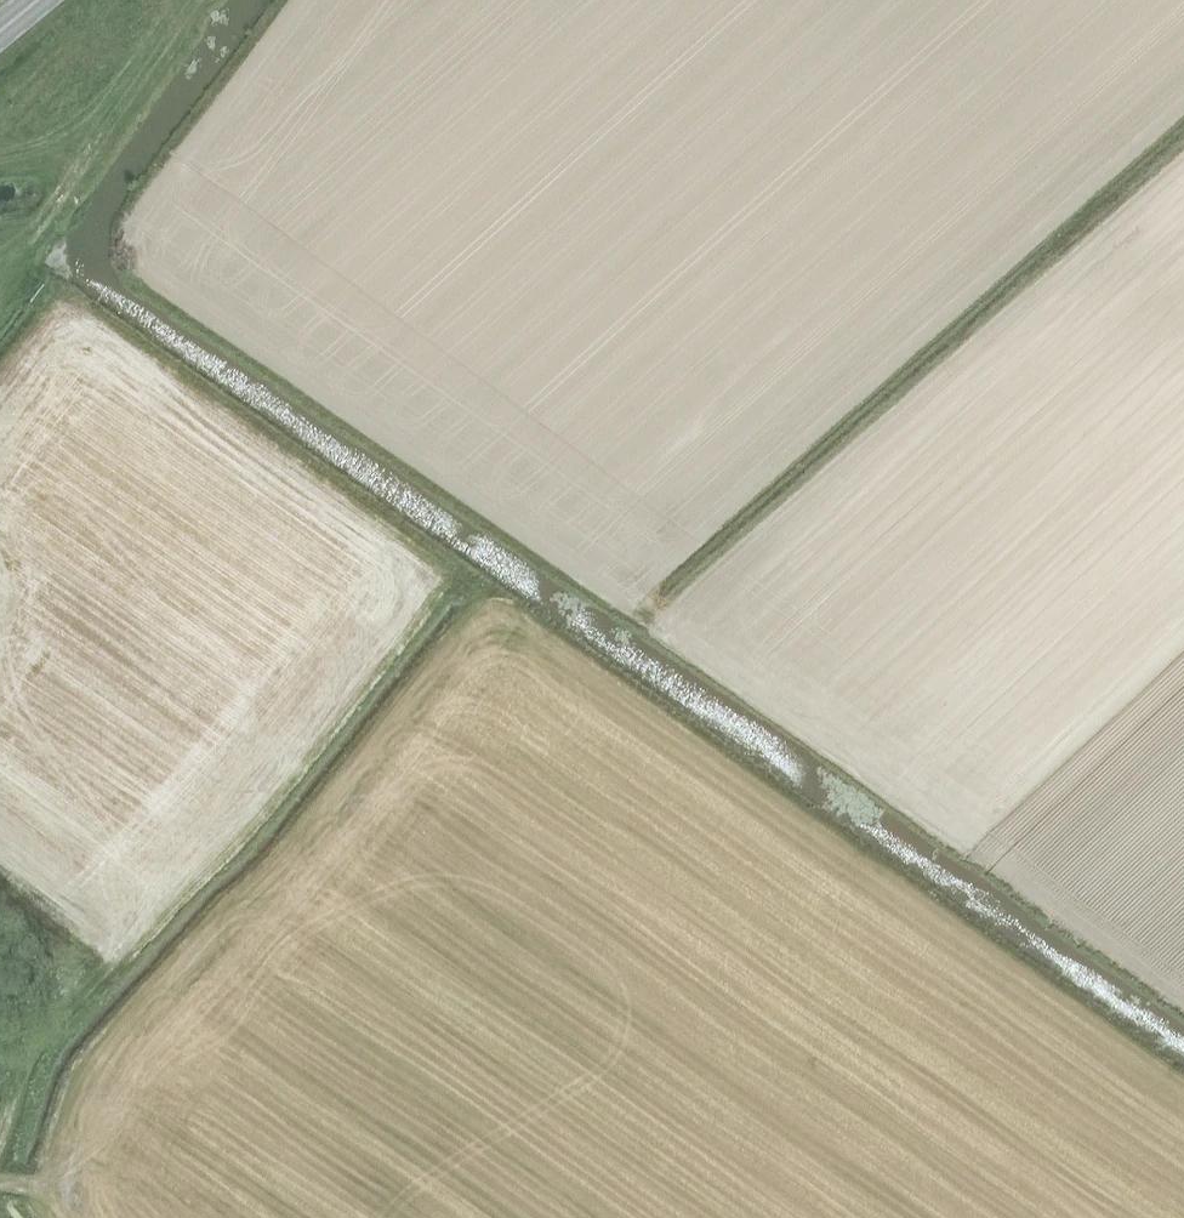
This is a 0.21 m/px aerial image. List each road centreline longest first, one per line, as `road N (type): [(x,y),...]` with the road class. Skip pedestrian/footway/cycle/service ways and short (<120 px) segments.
road 1 (track): [(0,1138),(35,1052),(108,970)]

